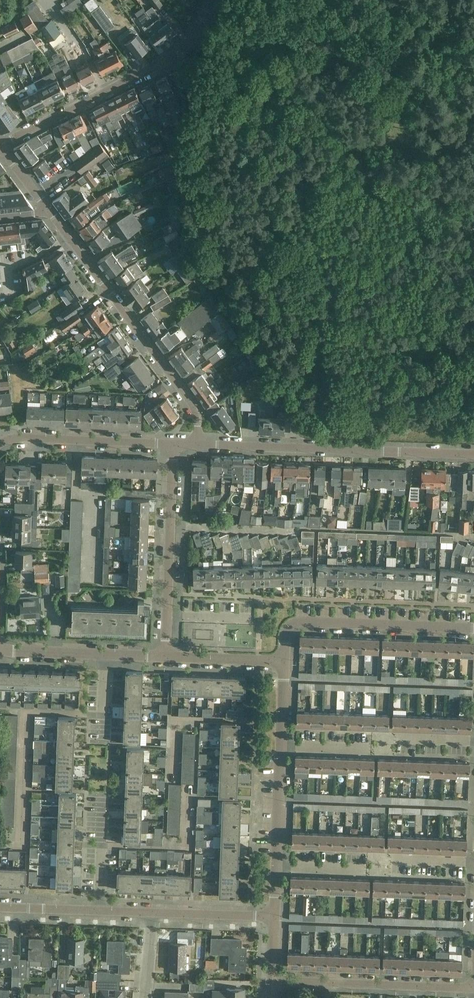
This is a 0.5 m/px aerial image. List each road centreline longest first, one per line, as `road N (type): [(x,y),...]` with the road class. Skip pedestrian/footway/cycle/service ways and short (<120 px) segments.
road 1 (residential): [(473,454),(232,444),(206,423)]
road 2 (residential): [(2,147),(178,55),(213,0)]
road 3 (residential): [(51,214),(206,423)]
road 4 (residential): [(286,656),(288,618),(473,625)]
road 5 (residential): [(271,983),(473,984)]
road 6 (residential): [(473,870),(277,860)]
road 7 (residential): [(473,745),(283,736)]
road 8 (residential): [(0,442),(167,438)]
road 9 (residential): [(162,654),(166,525)]
road 10 (residential): [(295,528),(166,525)]
road 11 (residential): [(277,860),(283,736)]
road 12 (residential): [(162,654),(286,656)]
road 13 (residential): [(274,914),(152,910)]

